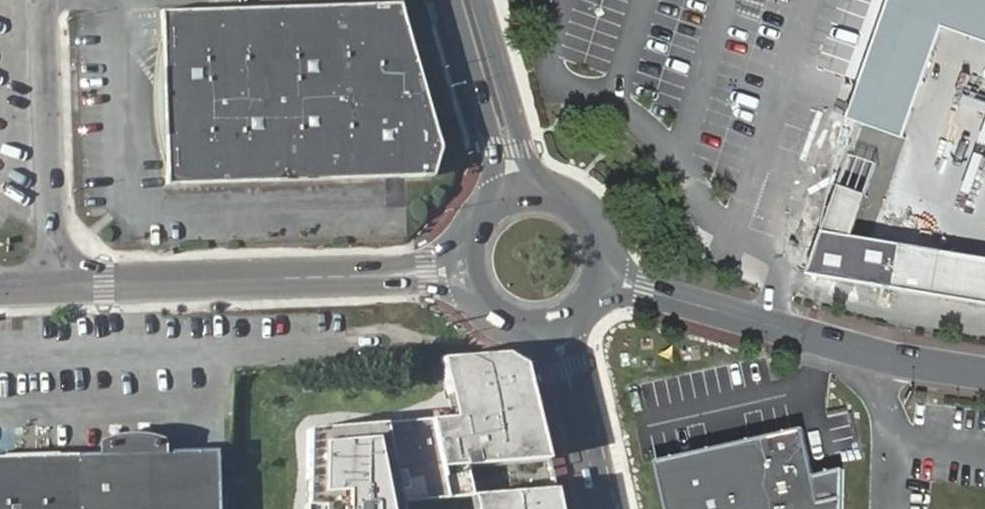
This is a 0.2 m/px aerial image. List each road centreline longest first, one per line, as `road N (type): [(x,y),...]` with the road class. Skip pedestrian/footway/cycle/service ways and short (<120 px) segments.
road 1 (unclassified): [(467,269),(55,284)]
road 2 (unclassified): [(608,275),(874,352),(984,373)]
road 3 (unclassified): [(55,284),(46,0)]
road 4 (tertiary): [(455,0),(498,147),(486,210)]
road 5 (tertiary): [(560,191),(524,148),(481,0)]
road 6 (tertiary): [(601,508),(558,328)]
road 7 (tertiary): [(467,269),(489,311),(533,331),(558,328)]

